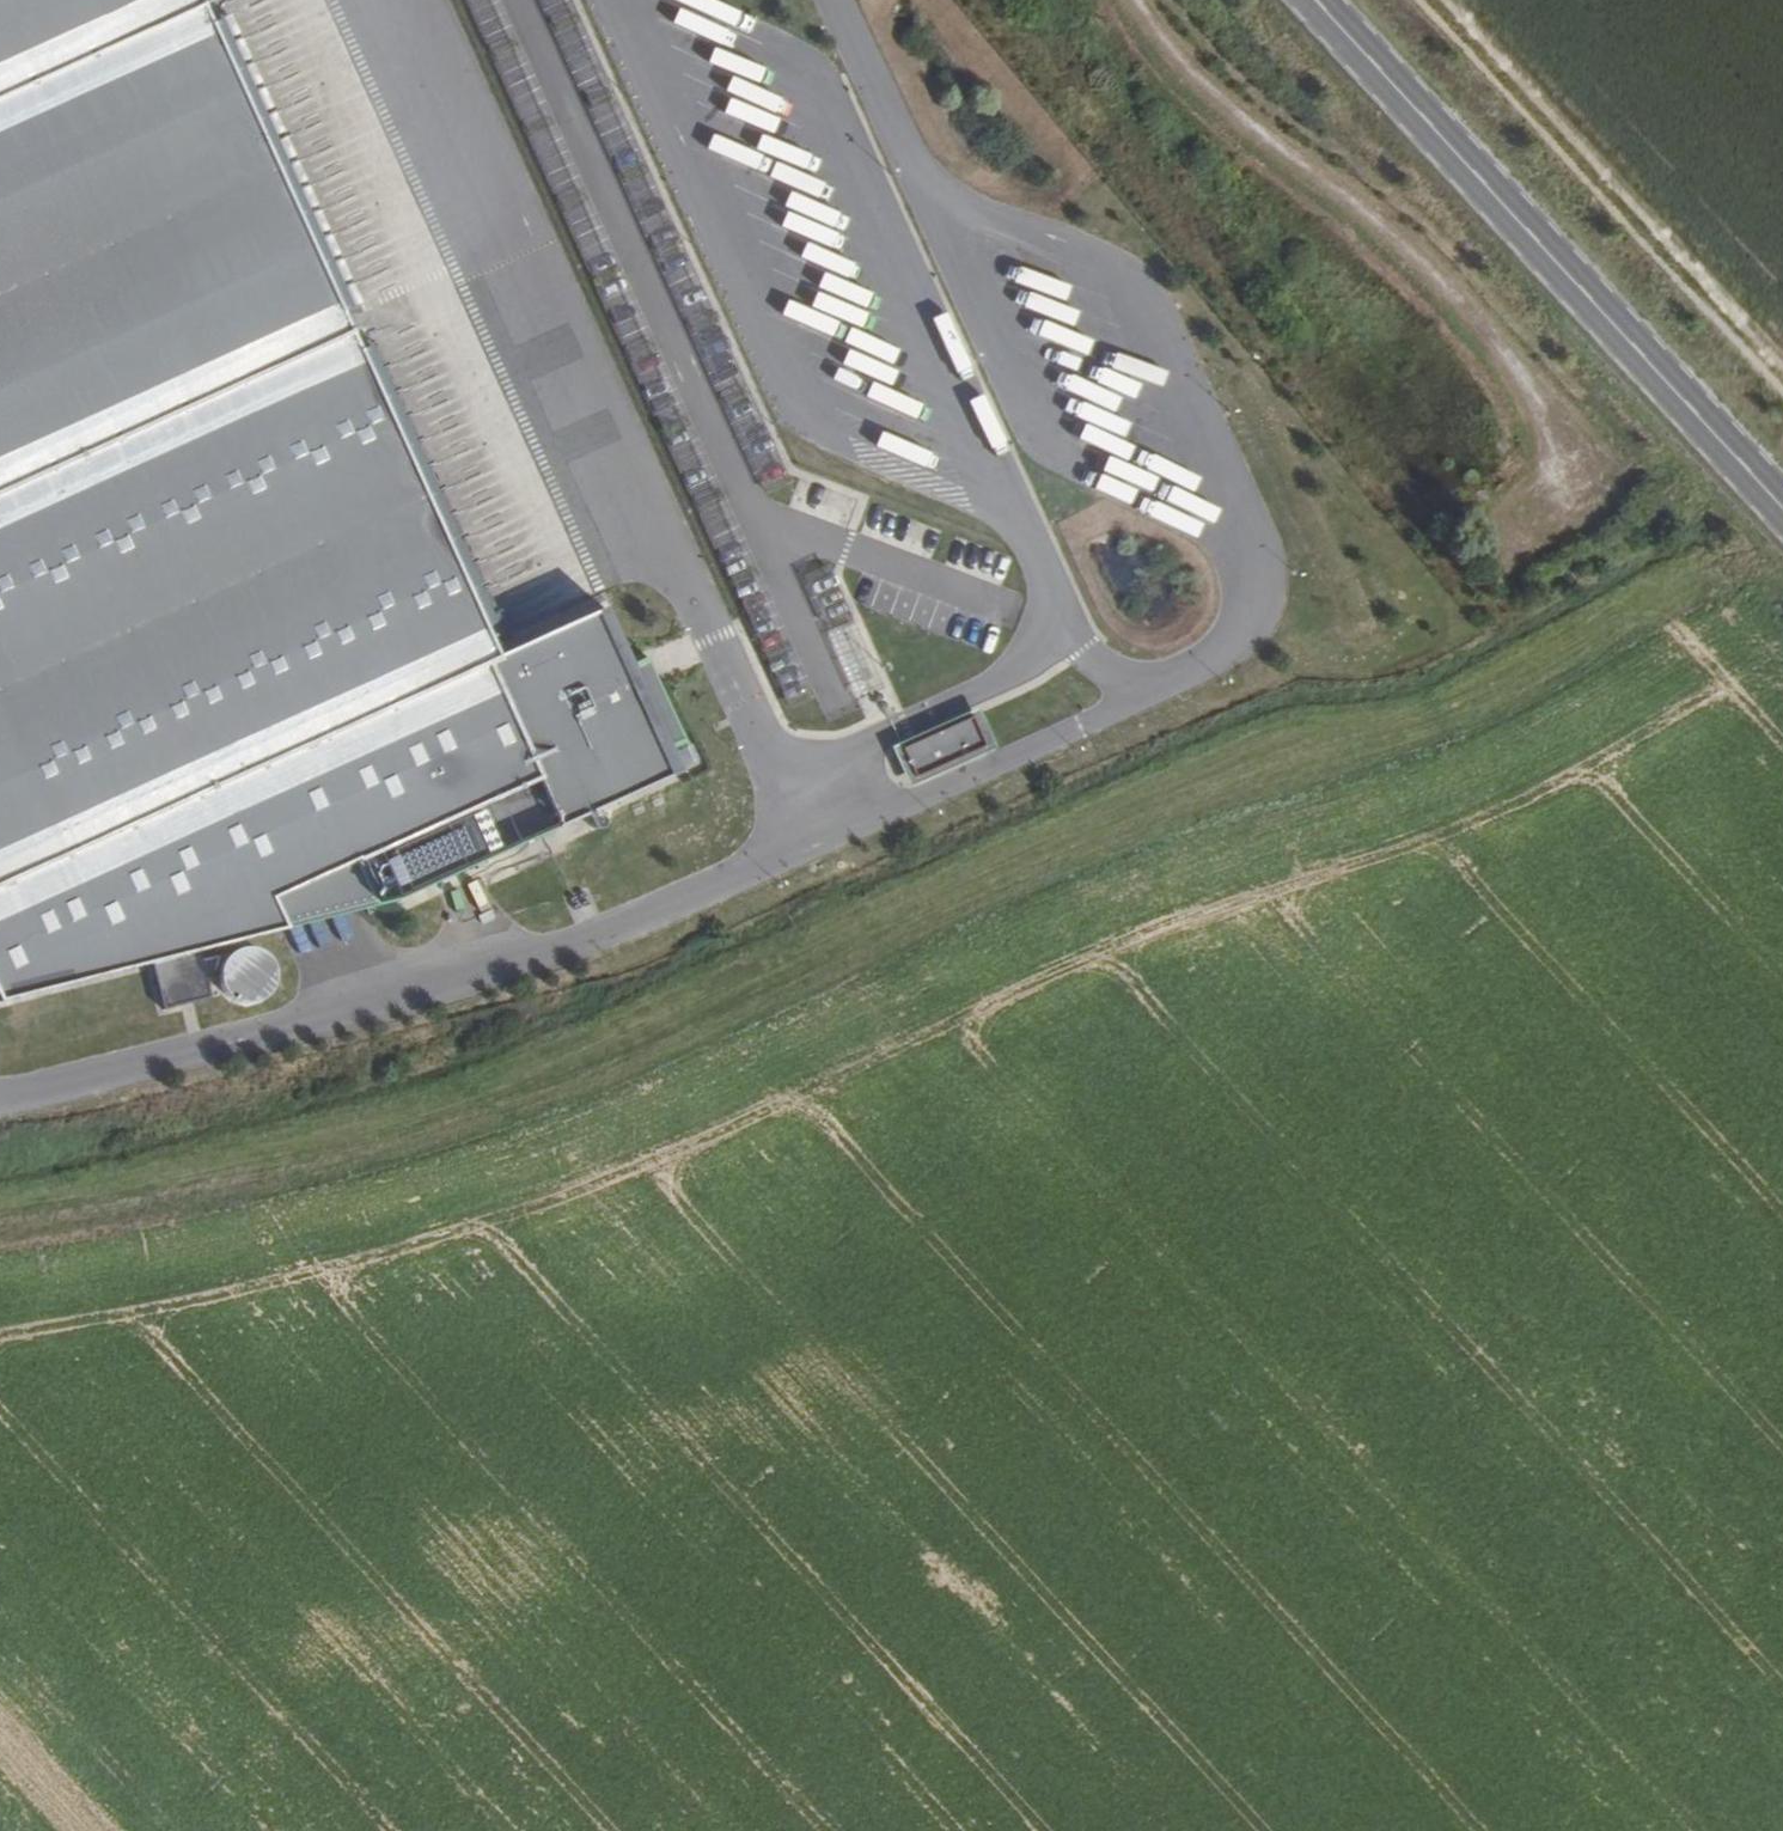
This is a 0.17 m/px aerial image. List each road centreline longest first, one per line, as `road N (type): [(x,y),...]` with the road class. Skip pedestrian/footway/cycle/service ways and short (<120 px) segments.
road 1 (track): [(0,1235),(140,1215),(445,1137),(728,1020),(1170,811),(1462,720),(1719,583)]
road 2 (track): [(1505,558),(1581,516),(1581,450),(1370,218),(1242,131),(1158,38),(1137,0)]
road 3 (primary): [(1317,0),(1782,507)]
road 4 (track): [(1451,0),(1782,363)]

